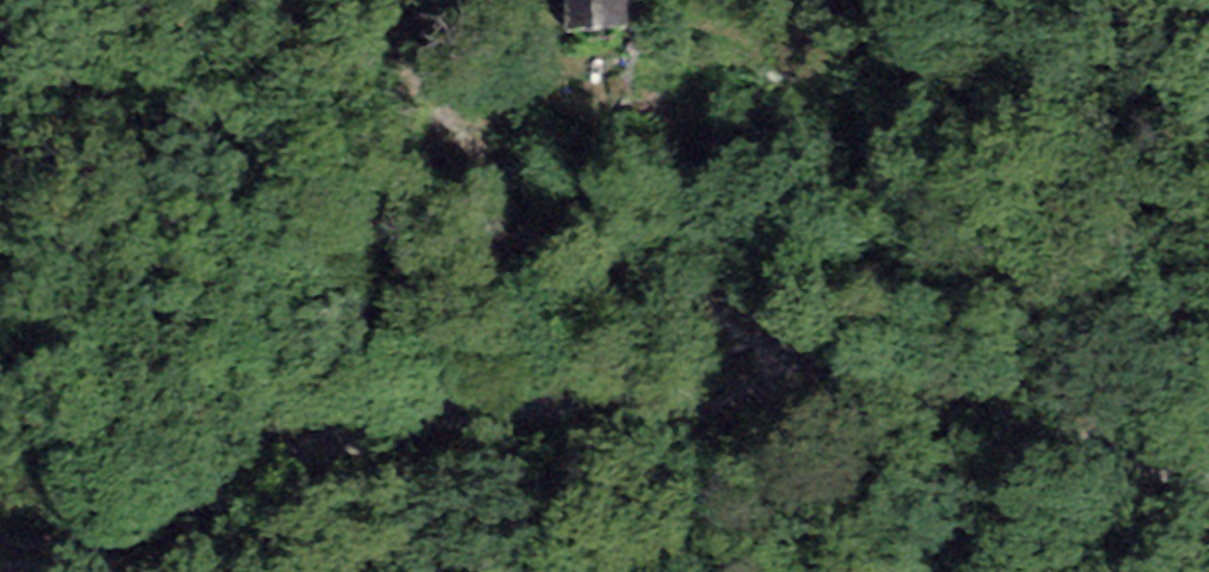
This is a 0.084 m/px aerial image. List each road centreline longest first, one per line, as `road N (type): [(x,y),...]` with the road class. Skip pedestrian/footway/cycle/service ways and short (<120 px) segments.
road 1 (track): [(1208,475),(1152,472),(940,400),(824,381),(420,416),(343,432),(49,571)]
road 2 (track): [(824,381),(795,348),(765,331),(594,271),(408,242),(279,196),(240,163),(225,133),(196,0)]

